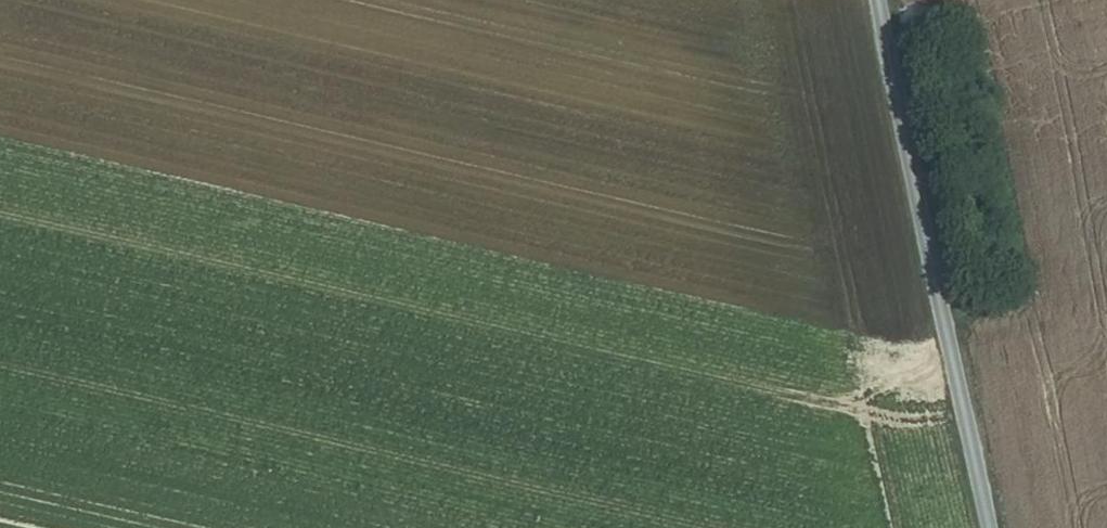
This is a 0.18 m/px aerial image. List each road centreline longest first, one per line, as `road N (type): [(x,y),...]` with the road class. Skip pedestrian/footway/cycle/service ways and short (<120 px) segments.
road 1 (unclassified): [(877,0),(988,527)]

